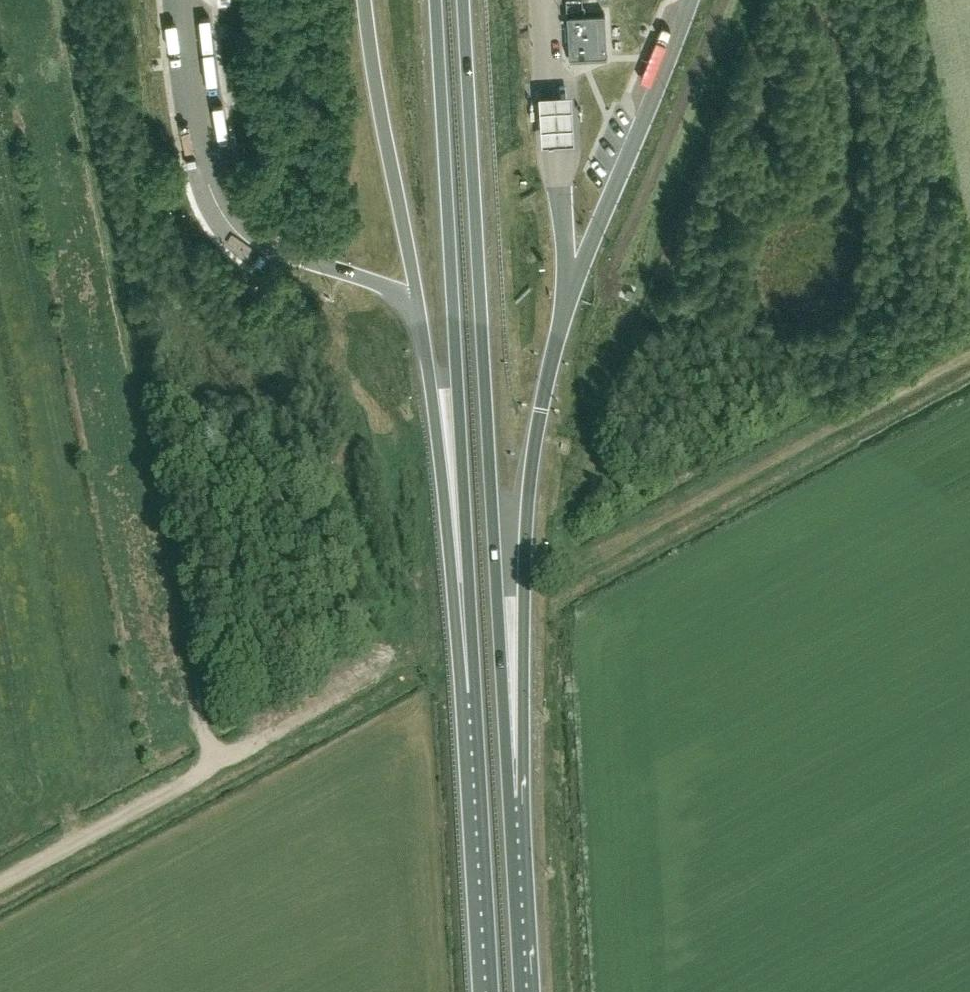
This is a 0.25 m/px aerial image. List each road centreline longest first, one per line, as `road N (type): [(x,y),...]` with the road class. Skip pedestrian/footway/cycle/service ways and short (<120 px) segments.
road 1 (trunk): [(509,798),(463,0)]
road 2 (trunk): [(435,0),(474,692)]
road 3 (track): [(0,884),(400,659)]
road 4 (track): [(969,351),(598,554)]
road 5 (trunk): [(509,798),(523,537),(541,411)]
road 6 (trunk): [(420,316),(474,692)]
road 7 (trunk): [(474,692),(492,991)]
road 8 (trunk): [(520,991),(509,798)]

